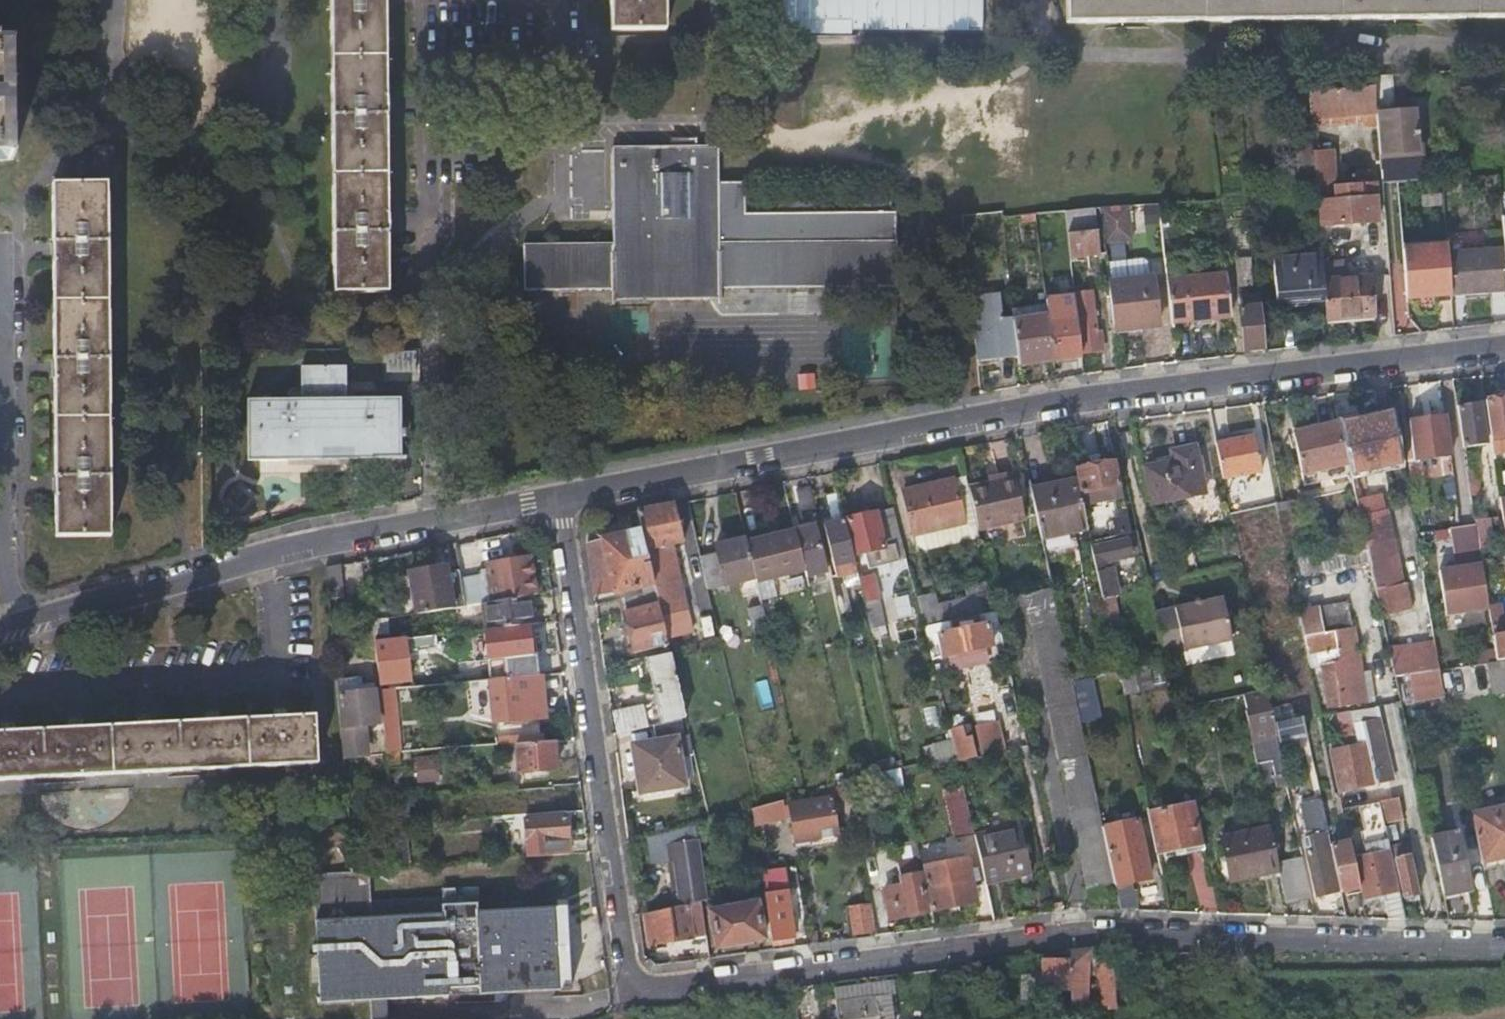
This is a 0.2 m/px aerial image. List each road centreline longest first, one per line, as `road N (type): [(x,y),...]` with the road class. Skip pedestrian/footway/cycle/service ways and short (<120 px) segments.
road 1 (residential): [(559,498),(635,995),(1093,937),(1504,946)]
road 2 (residential): [(1504,347),(1064,400),(559,498)]
road 3 (residential): [(559,498),(310,541),(0,628)]
road 4 (residential): [(561,0),(563,214)]

